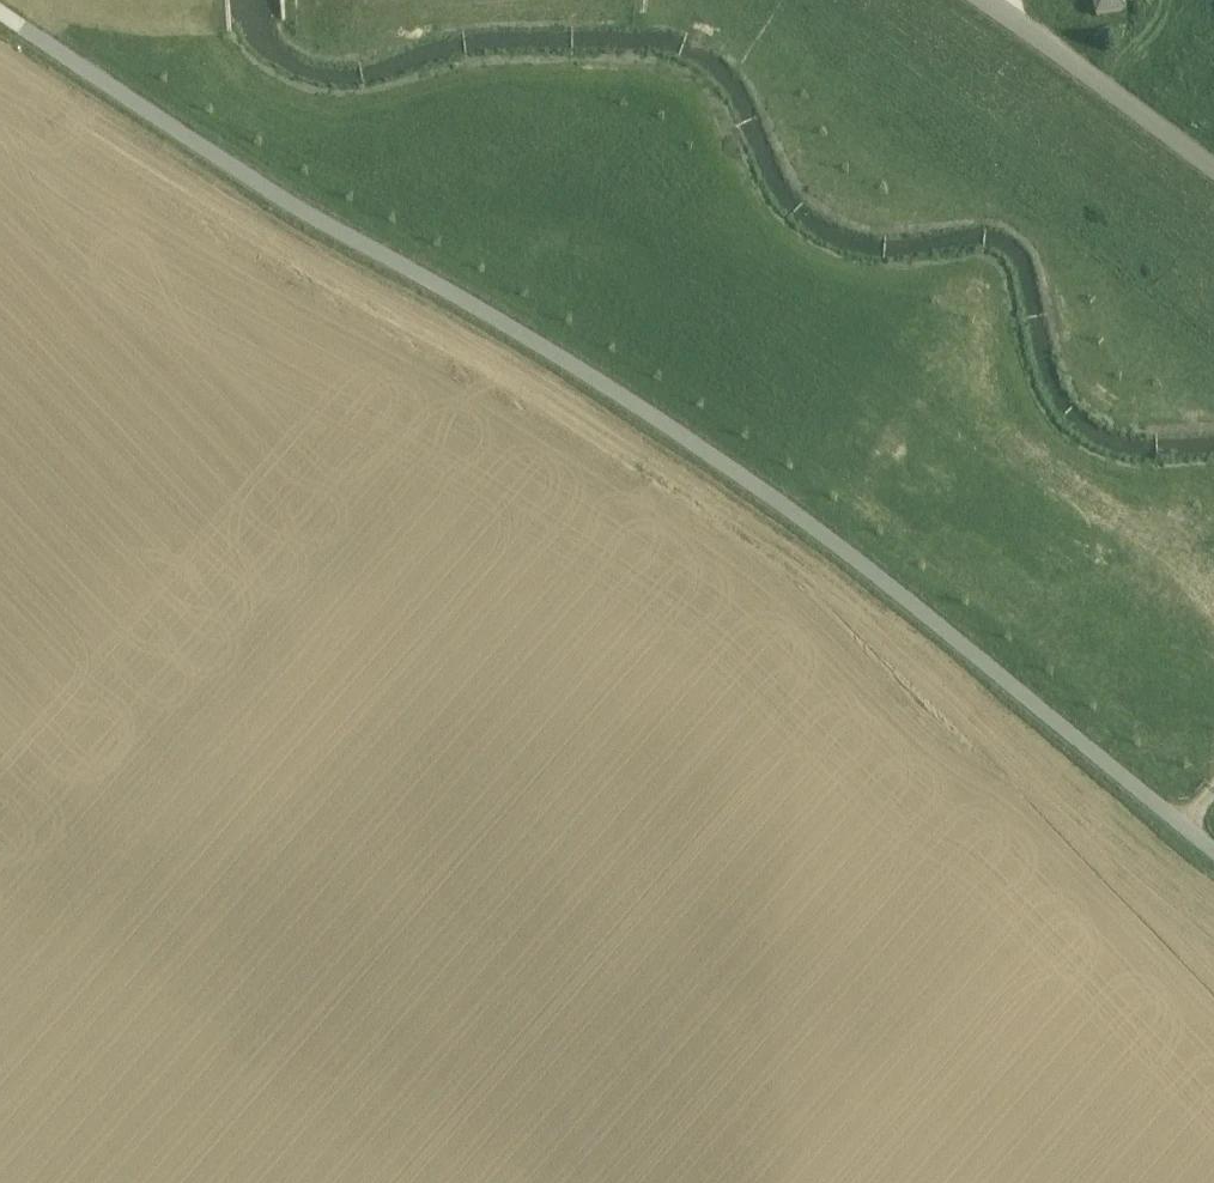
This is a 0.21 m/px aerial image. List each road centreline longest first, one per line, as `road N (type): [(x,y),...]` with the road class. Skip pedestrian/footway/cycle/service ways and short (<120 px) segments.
road 1 (track): [(1213,167),(983,0)]

